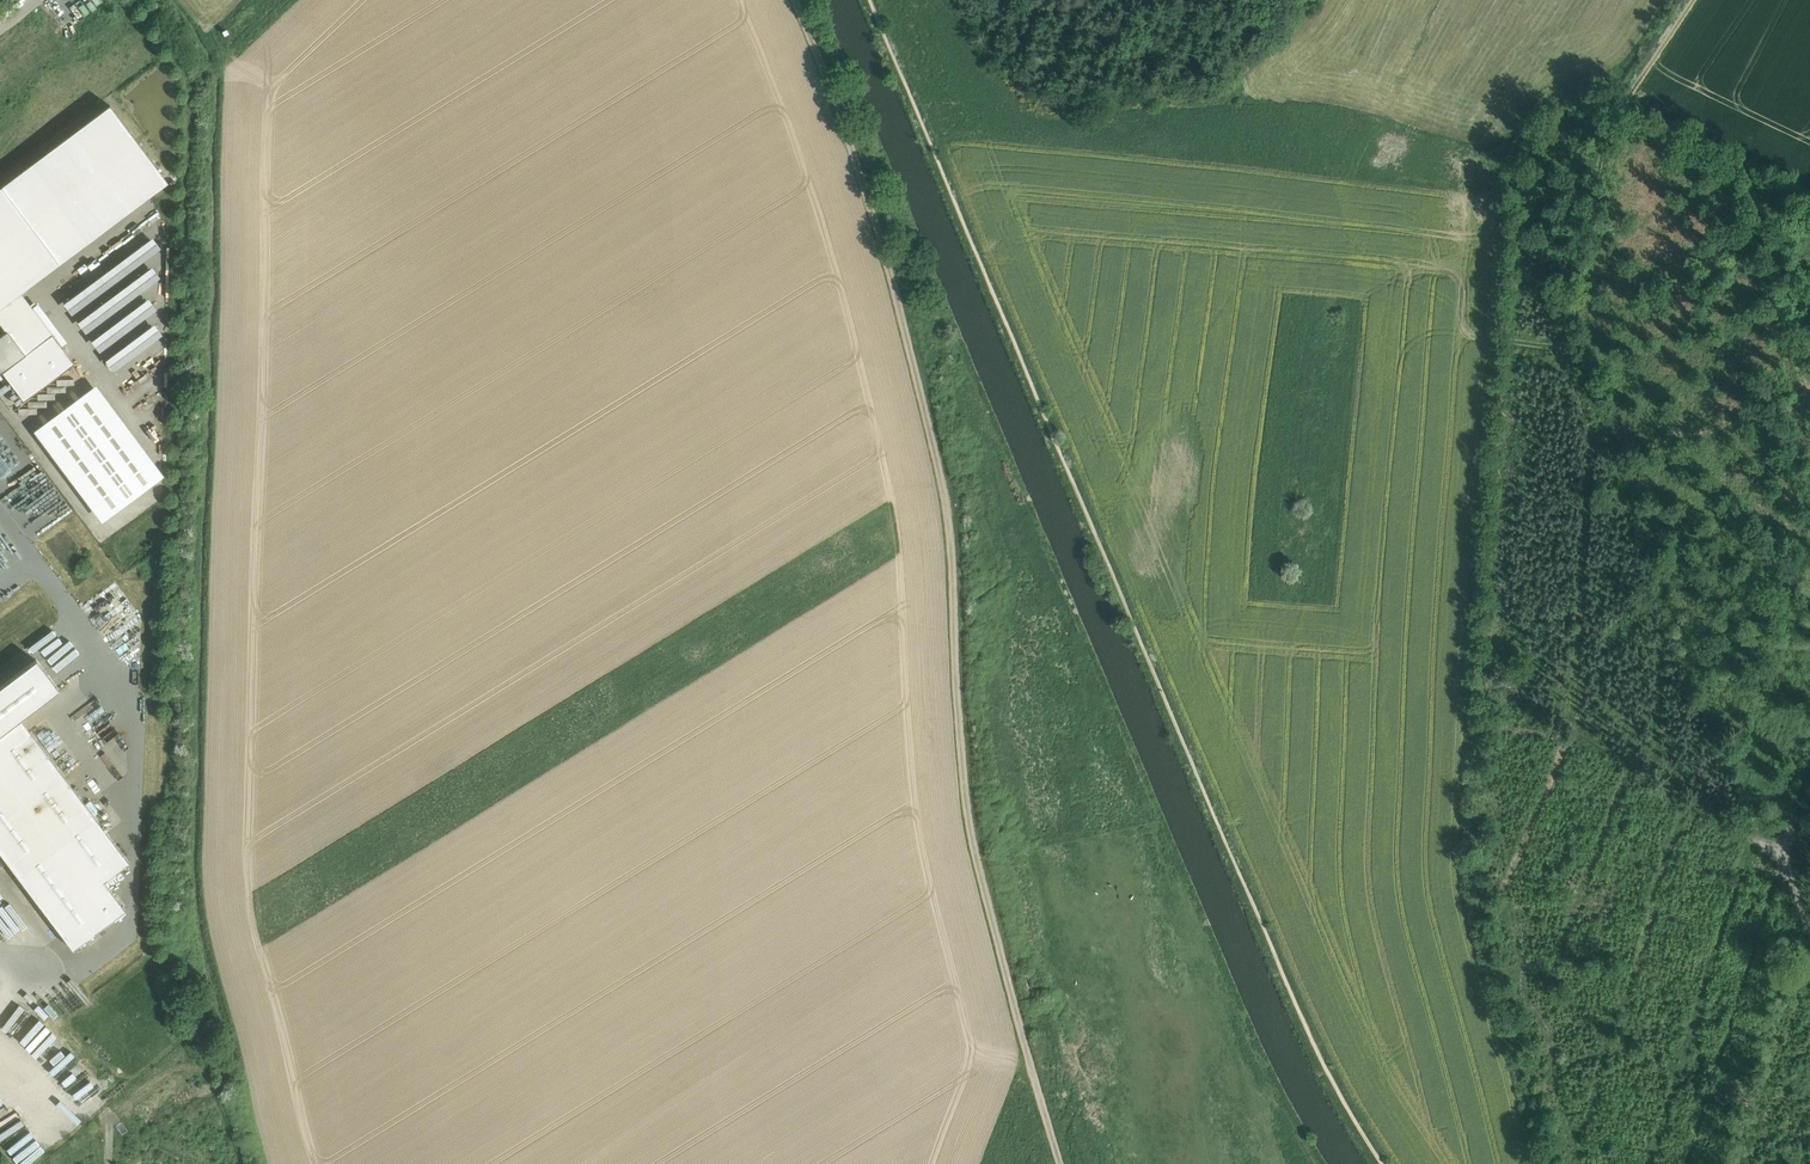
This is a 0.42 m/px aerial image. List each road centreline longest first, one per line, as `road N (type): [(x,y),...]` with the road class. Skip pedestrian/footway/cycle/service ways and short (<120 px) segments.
road 1 (track): [(1809,742),(1775,850),(1764,969),(1690,1163)]
road 2 (track): [(1775,850),(1493,676)]
road 3 (track): [(1008,980),(1061,1163)]

